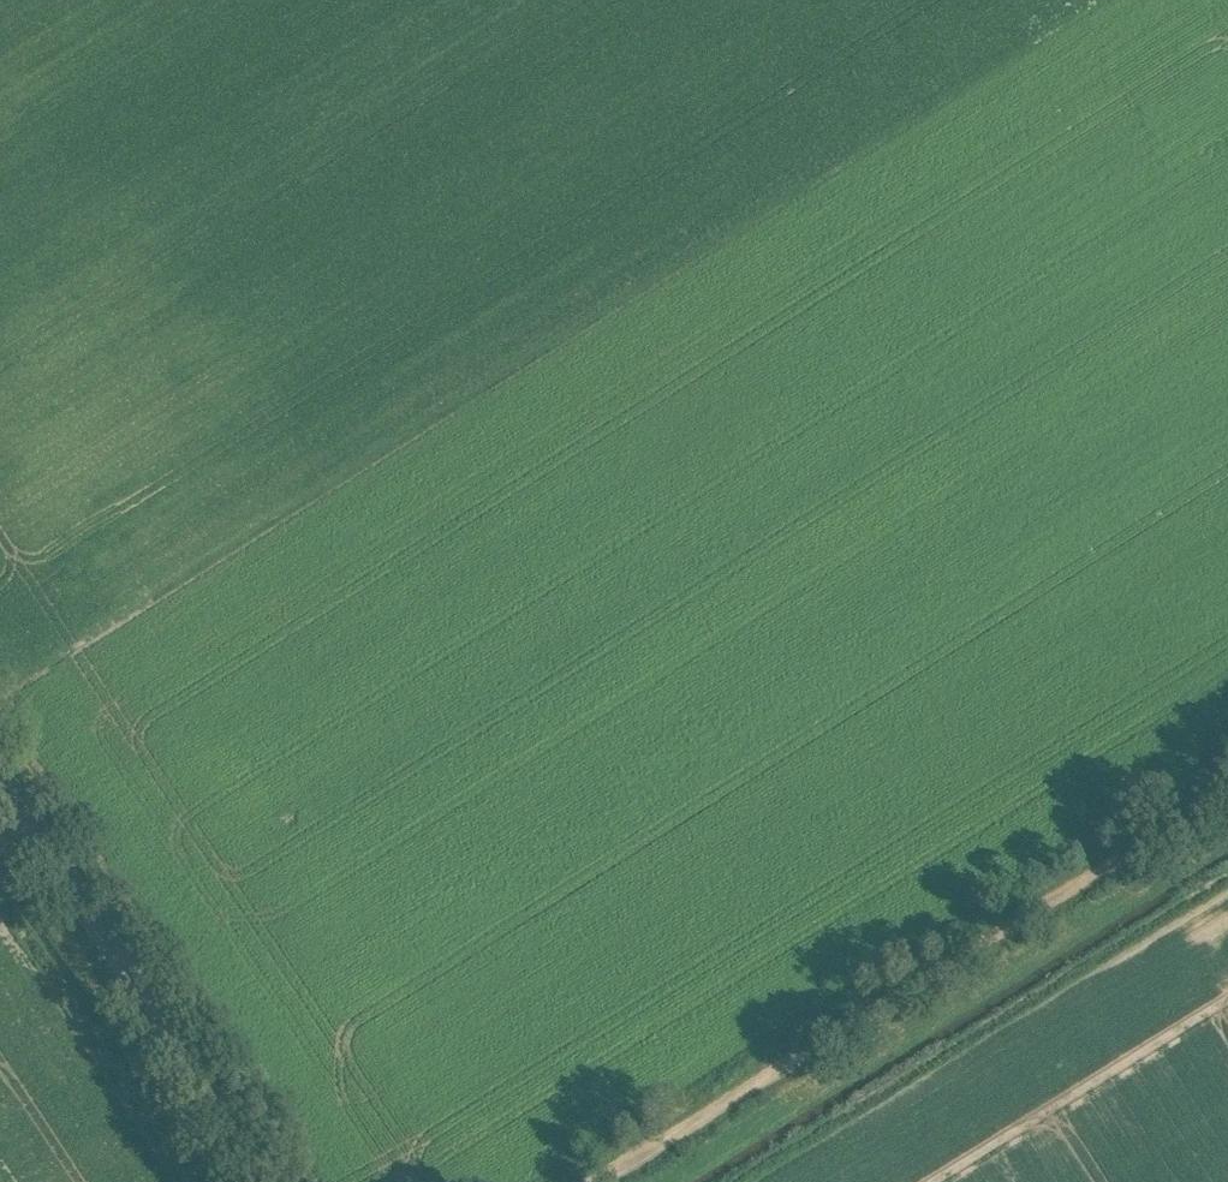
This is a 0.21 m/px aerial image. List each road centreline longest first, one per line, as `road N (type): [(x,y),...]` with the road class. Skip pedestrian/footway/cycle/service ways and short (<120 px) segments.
road 1 (track): [(582,1181),(1227,786)]
road 2 (tertiary): [(273,1181),(0,777)]

